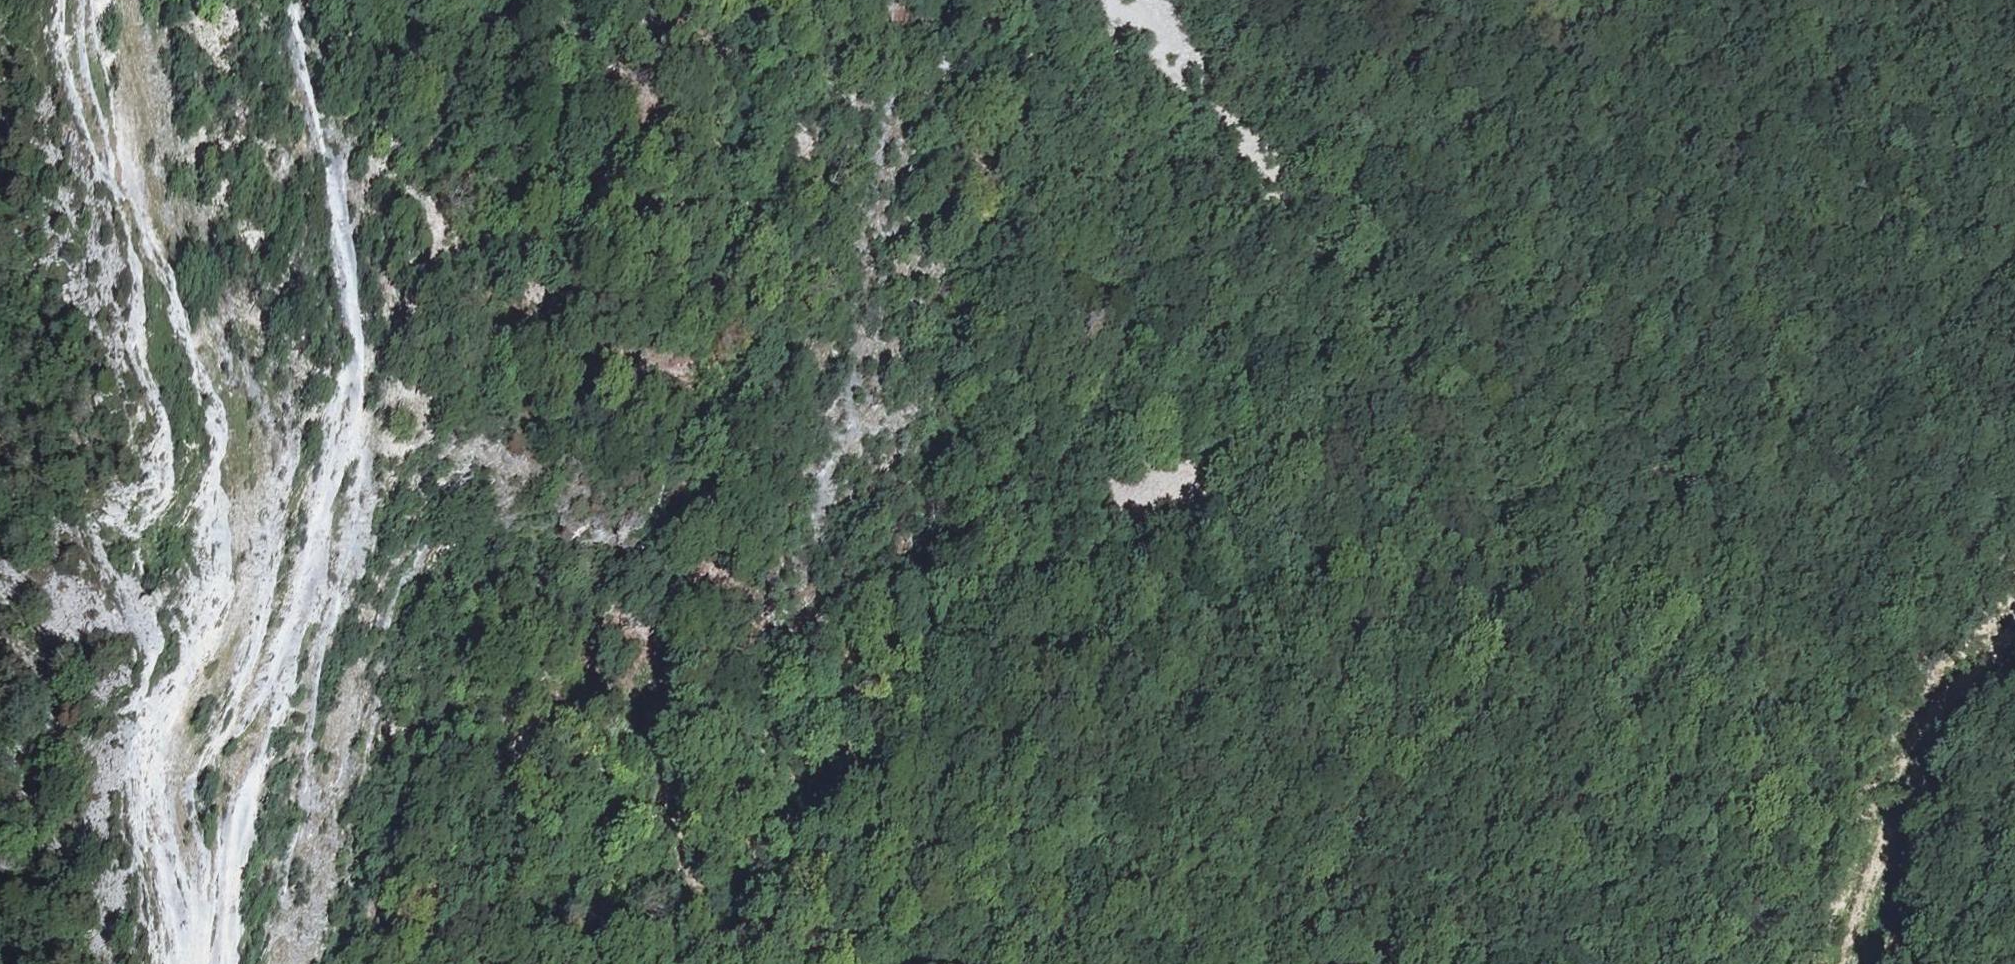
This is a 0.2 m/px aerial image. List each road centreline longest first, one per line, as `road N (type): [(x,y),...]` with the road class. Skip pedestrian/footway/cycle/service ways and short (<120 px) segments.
road 1 (track): [(2014,615),(1960,672),(1910,747),(1843,963)]

